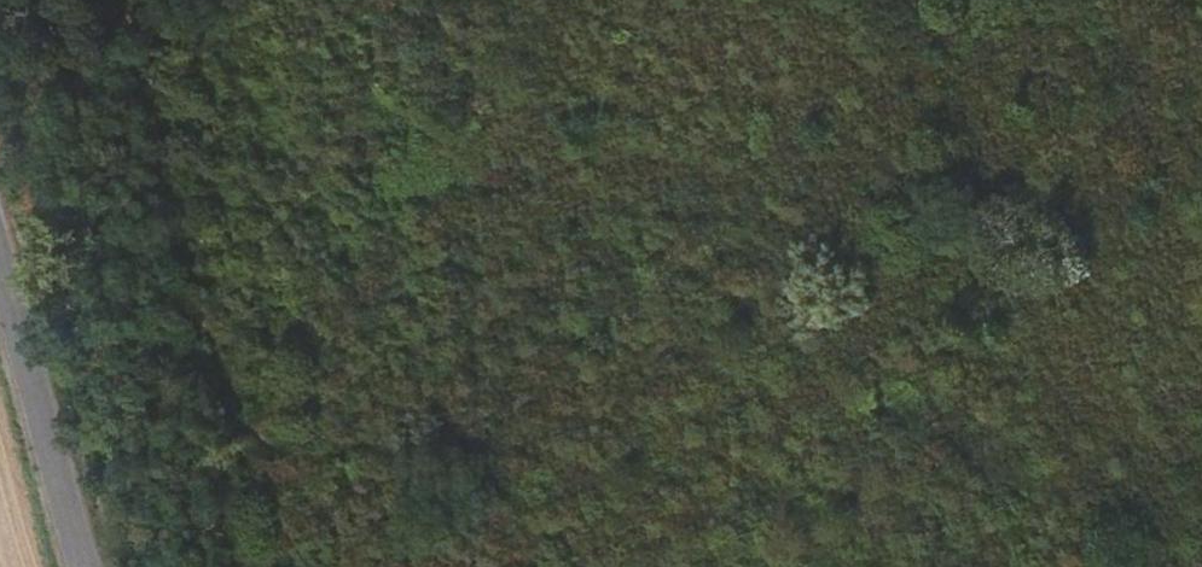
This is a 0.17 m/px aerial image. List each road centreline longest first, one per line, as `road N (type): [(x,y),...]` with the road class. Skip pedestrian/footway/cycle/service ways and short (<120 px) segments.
road 1 (tertiary): [(0,276),(81,566)]

